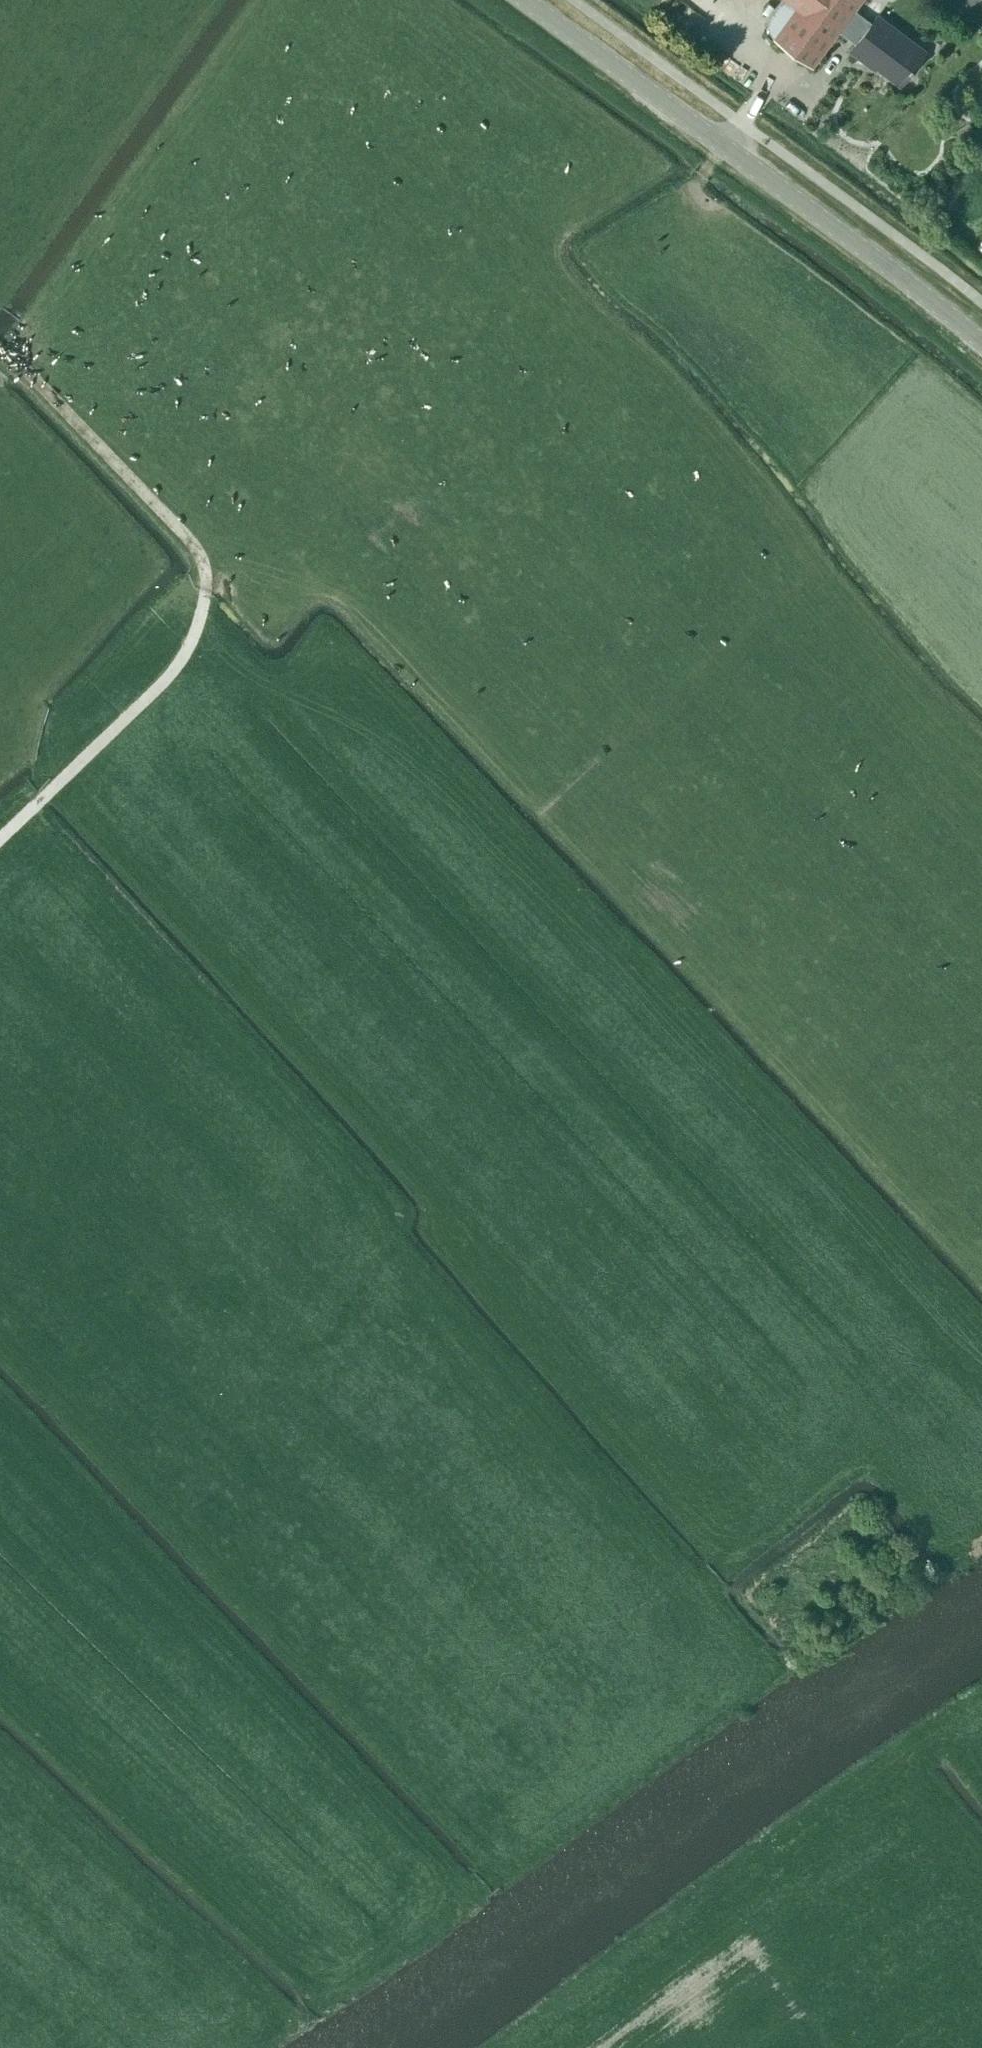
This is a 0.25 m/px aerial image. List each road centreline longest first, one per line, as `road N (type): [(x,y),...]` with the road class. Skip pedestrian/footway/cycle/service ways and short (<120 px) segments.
road 1 (tertiary): [(981,344),(521,0)]

